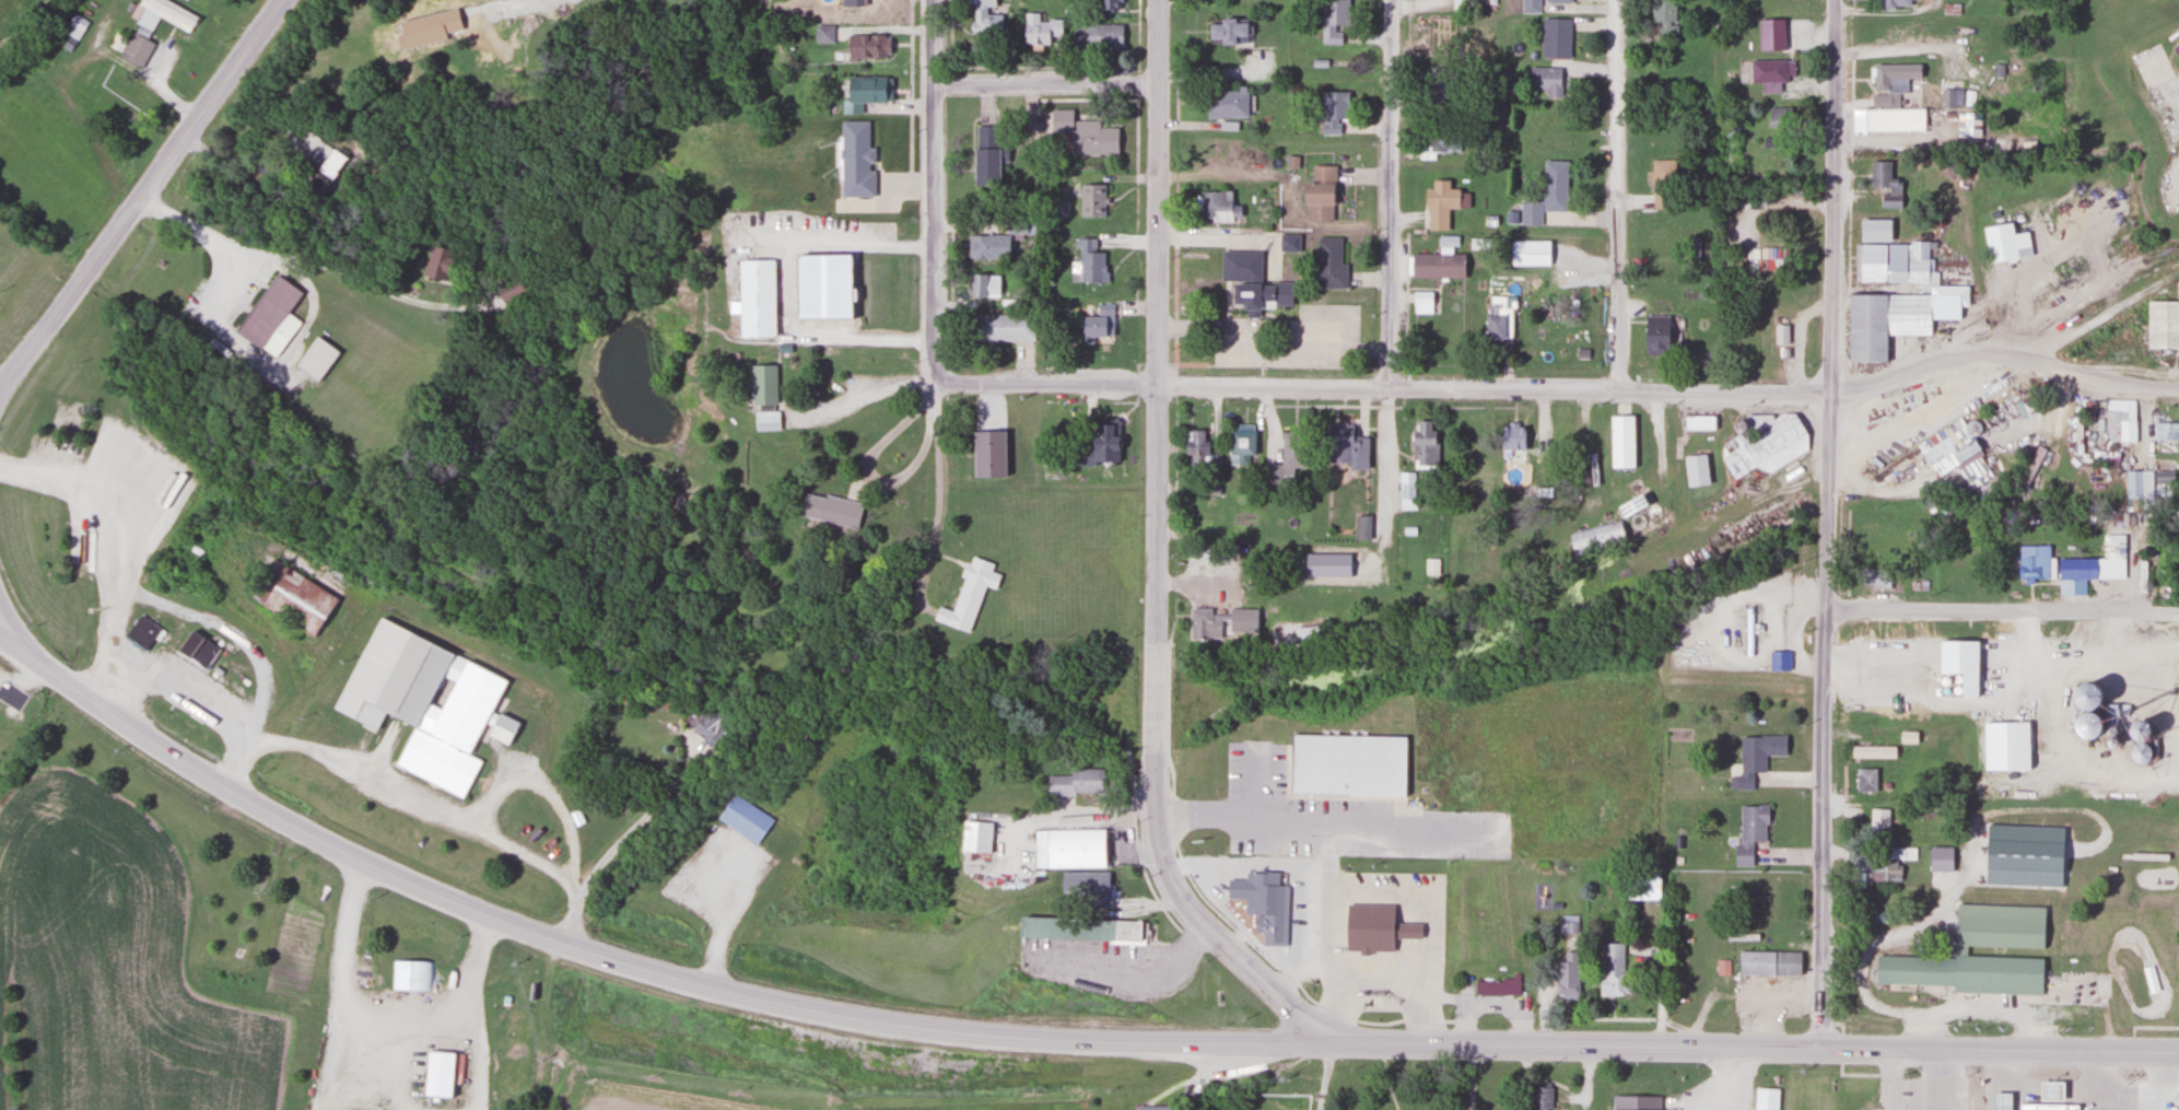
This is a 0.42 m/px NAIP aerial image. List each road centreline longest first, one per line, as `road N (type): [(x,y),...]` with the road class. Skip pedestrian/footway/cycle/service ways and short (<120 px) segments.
road 1 (primary): [(0,633),(138,736),(270,816),(430,893),(570,947),(897,1025),(1019,1039),(1324,1043)]
road 2 (secondary): [(1324,1043),(1194,922),(1152,851),(1159,0)]
road 3 (residential): [(1830,396),(936,381)]
road 4 (primary): [(1324,1043),(2178,1055)]
road 5 (residential): [(1821,1049),(1831,431)]
road 6 (residential): [(1389,505),(1391,0)]
road 7 (residential): [(1830,396),(1837,0)]
road 8 (residential): [(1619,393),(1617,0)]
road 9 (residential): [(936,381),(935,0)]
road 10 (residential): [(2178,389),(1983,354),(1830,396)]
road 11 (residential): [(2178,614),(1829,608)]
road 12 (primary): [(186,133),(19,365)]
road 13 (residential): [(1159,87),(935,87)]
road 14 (primary): [(186,133),(281,0)]

